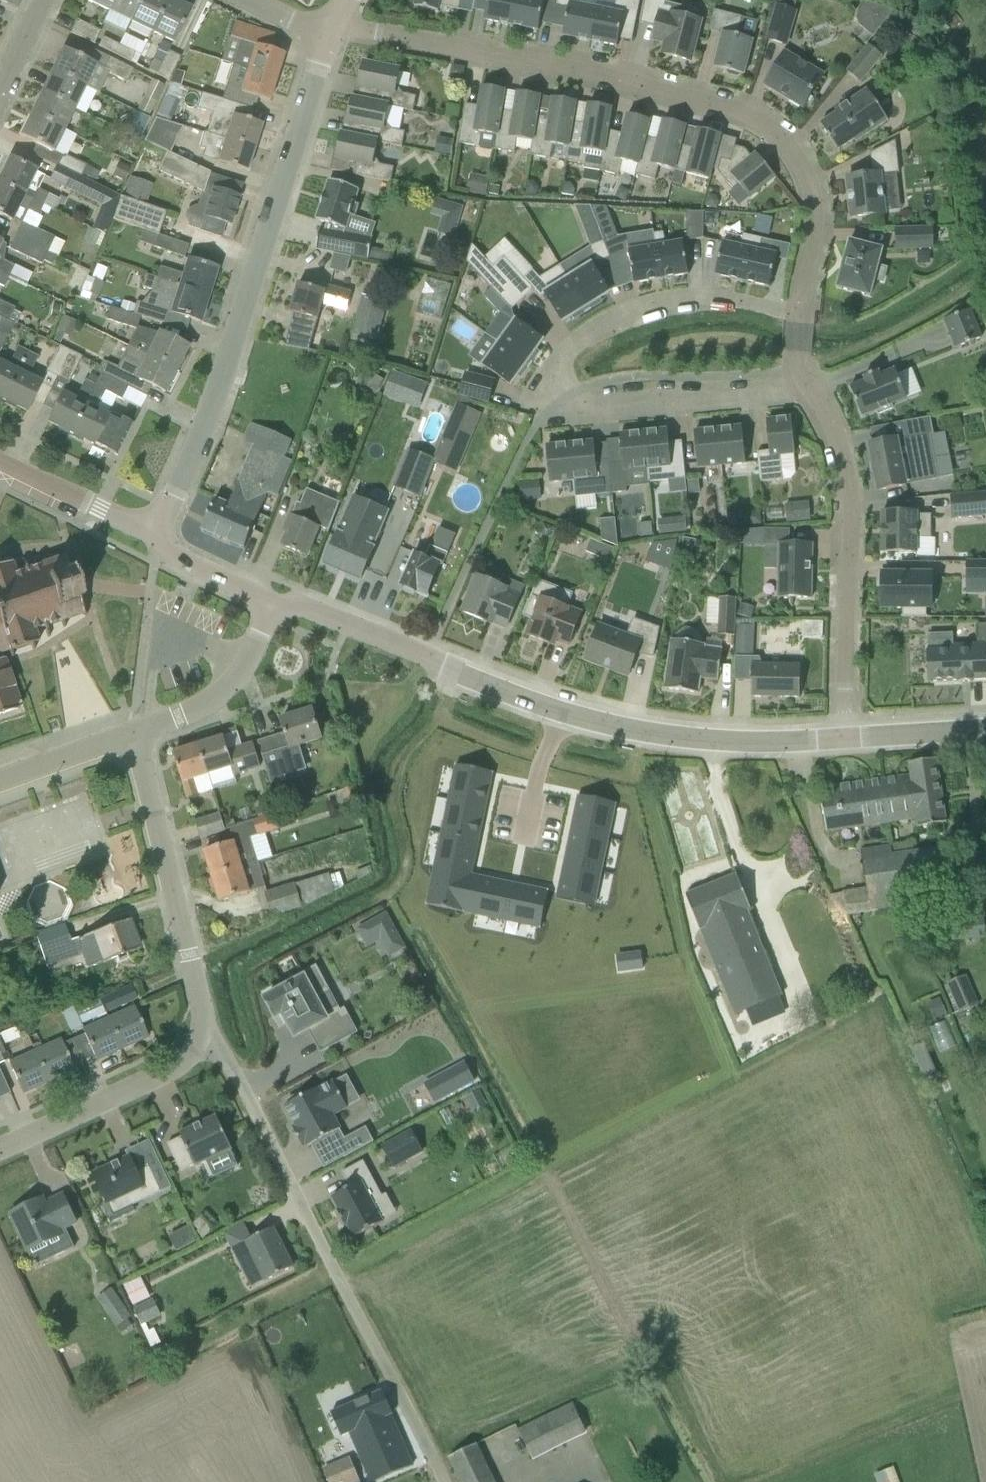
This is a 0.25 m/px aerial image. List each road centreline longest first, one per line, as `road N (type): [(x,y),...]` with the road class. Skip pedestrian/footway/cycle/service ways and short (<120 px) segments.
road 1 (residential): [(799,307),(820,206),(805,149),(783,122),(629,66),(482,45),(382,45),(333,29)]
road 2 (tertiary): [(860,736),(788,741),(601,716),(270,600)]
road 3 (residential): [(827,398),(618,417),(570,400),(559,386),(564,353),(631,310),(692,300),(799,307)]
road 4 (unclassified): [(156,539),(239,340),(333,29)]
road 5 (unclassified): [(442,1481),(271,1119),(229,1061),(205,1044)]
road 6 (residential): [(860,736),(852,455),(827,398)]
road 7 (residential): [(205,1044),(200,981),(132,733)]
road 8 (residential): [(0,1161),(167,1075),(205,1044)]
road 9 (residential): [(132,733),(237,683),(270,600)]
road 10 (tertiary): [(0,467),(156,539)]
road 11 (residential): [(0,781),(132,733)]
road 12 (tertiary): [(270,600),(156,539)]
road 13 (tertiary): [(985,728),(860,736)]

